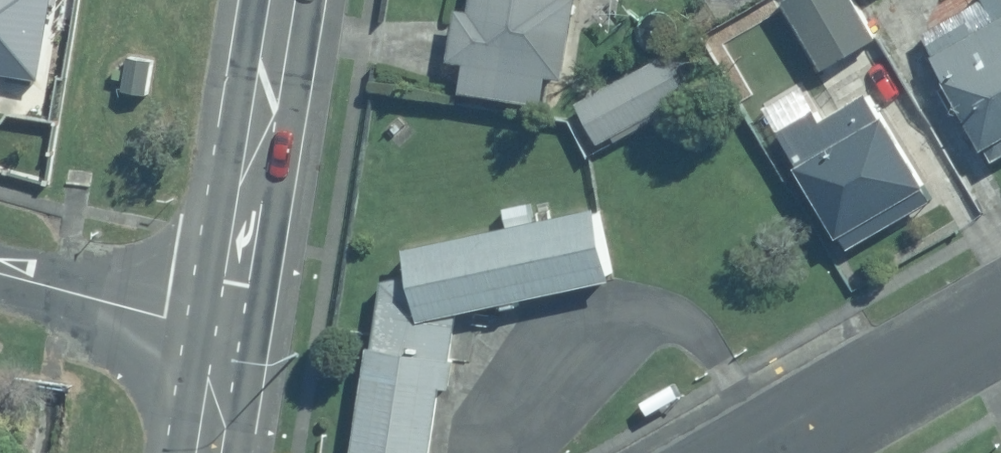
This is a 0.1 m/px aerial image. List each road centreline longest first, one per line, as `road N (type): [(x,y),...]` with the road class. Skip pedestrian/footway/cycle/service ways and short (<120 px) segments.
road 1 (secondary): [(215,334),(284,0)]
road 2 (residential): [(770,452),(1000,321)]
road 3 (residential): [(0,274),(215,334)]

